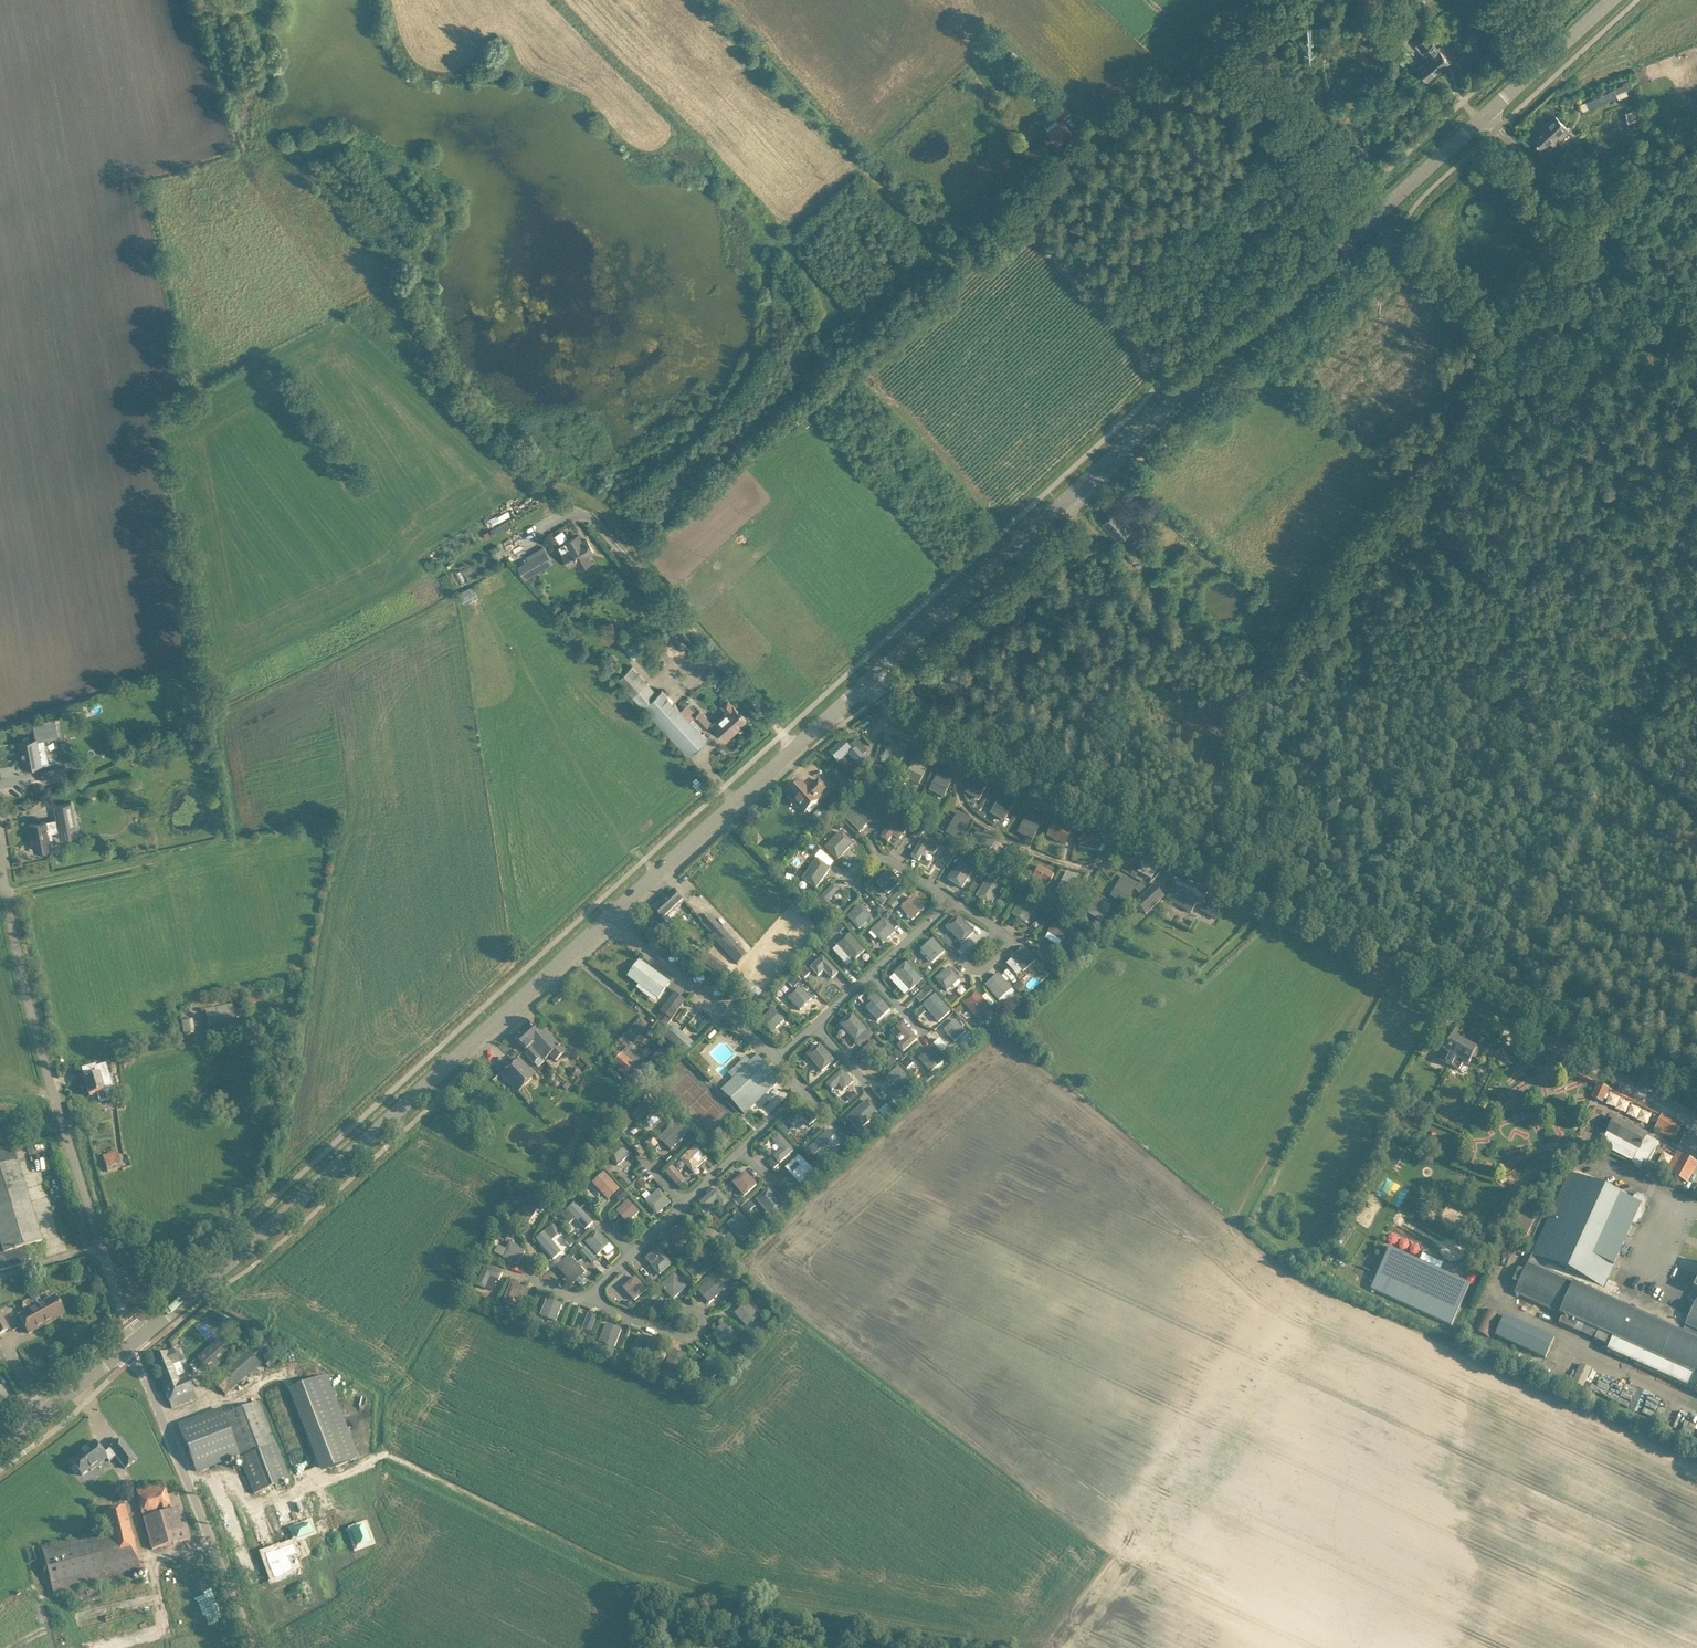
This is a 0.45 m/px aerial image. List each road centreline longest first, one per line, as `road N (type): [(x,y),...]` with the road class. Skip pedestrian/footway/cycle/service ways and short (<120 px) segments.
road 1 (secondary): [(133,1343),(862,686)]
road 2 (unclassified): [(1696,1118),(942,734),(862,686)]
road 3 (secondary): [(862,686),(1378,214)]
road 4 (unclassified): [(127,1324),(46,1068),(0,863)]
road 5 (unclassified): [(251,1647),(133,1343)]
road 6 (unclassified): [(1378,214),(1209,30),(1243,0)]
road 7 (track): [(795,748),(630,561)]
road 8 (track): [(1209,30),(1078,155)]
road 9 (secondary): [(1486,115),(1611,0)]
road 10 (secondary): [(0,1447),(133,1343)]
road 11 (secondary): [(1378,214),(1486,115)]
road 12 (unclassified): [(1581,219),(1486,115)]

